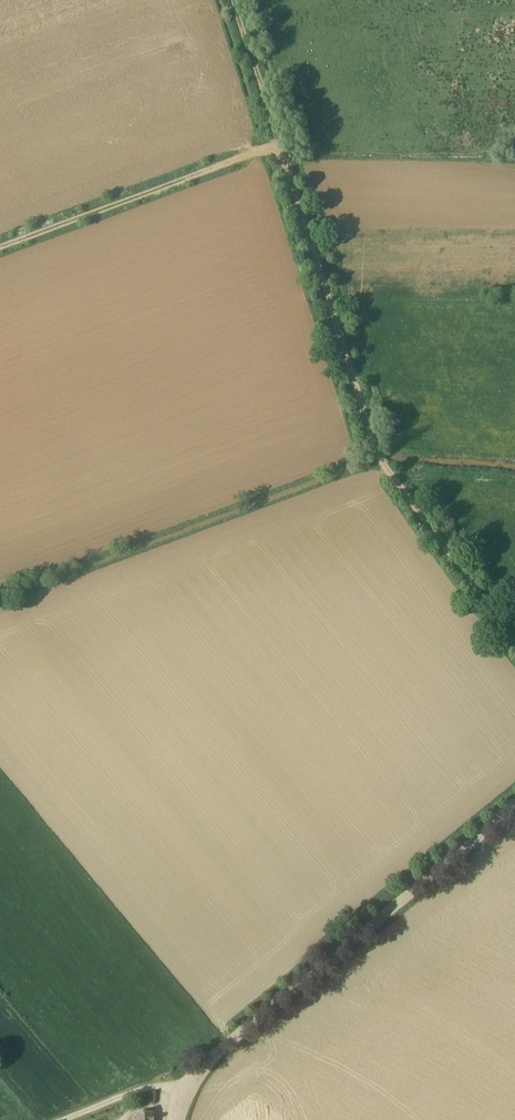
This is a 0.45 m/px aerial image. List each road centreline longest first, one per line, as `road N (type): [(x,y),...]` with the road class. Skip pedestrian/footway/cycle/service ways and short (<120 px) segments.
road 1 (track): [(514,646),(382,467),(281,151)]
road 2 (unclassified): [(177,1119),(198,1073),(514,806)]
road 3 (track): [(281,151),(254,153),(0,247)]
road 4 (track): [(281,151),(233,0)]
road 5 (track): [(185,1093),(141,1090),(66,1119)]

